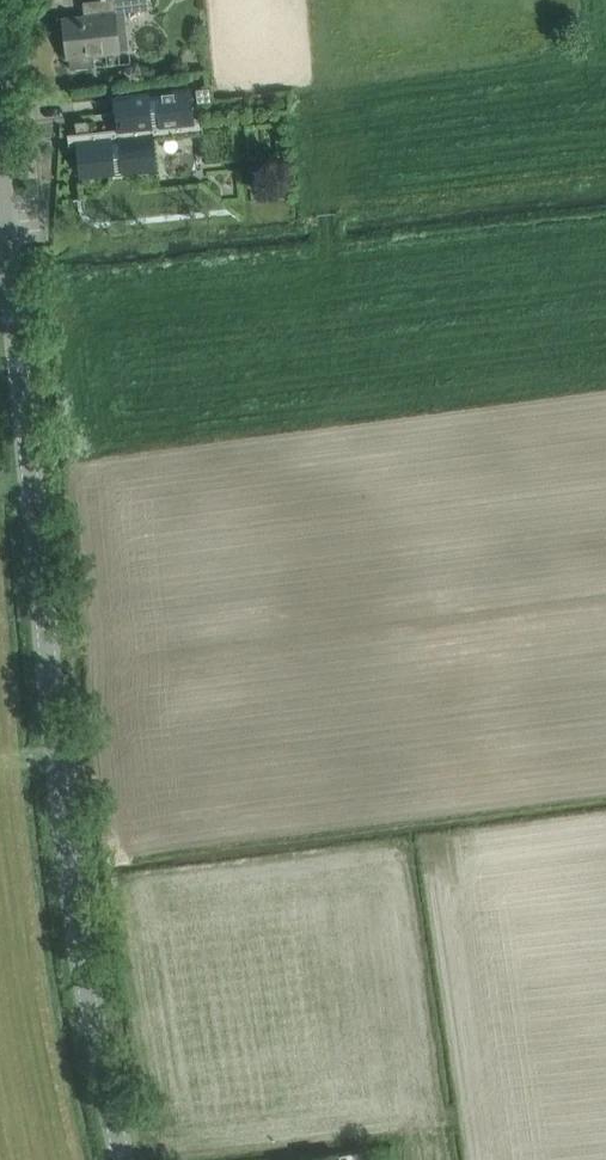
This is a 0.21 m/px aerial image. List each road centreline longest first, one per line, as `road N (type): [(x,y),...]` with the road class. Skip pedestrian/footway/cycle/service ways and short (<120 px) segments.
road 1 (unclassified): [(127,1159),(81,901),(0,169)]

